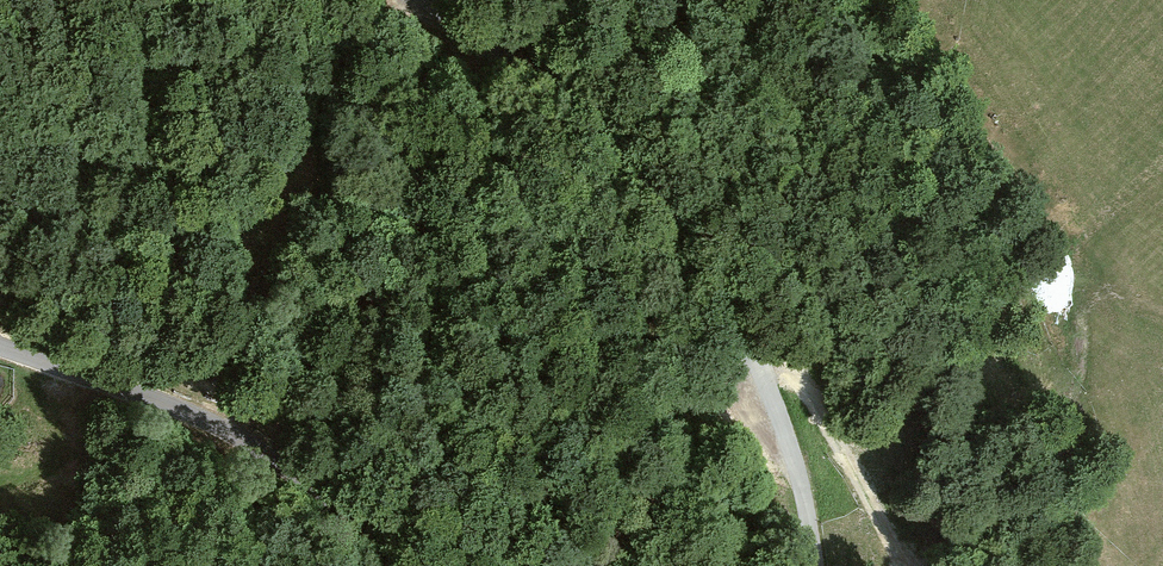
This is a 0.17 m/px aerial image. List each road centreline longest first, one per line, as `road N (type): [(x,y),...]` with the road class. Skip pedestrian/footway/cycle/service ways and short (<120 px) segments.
road 1 (unclassified): [(430,0),(459,29),(601,127),(675,213),(791,445),(817,565)]
road 2 (unclassified): [(0,348),(183,403),(271,451),(376,541),(392,565)]
road 3 (track): [(901,565),(807,393),(760,373)]

